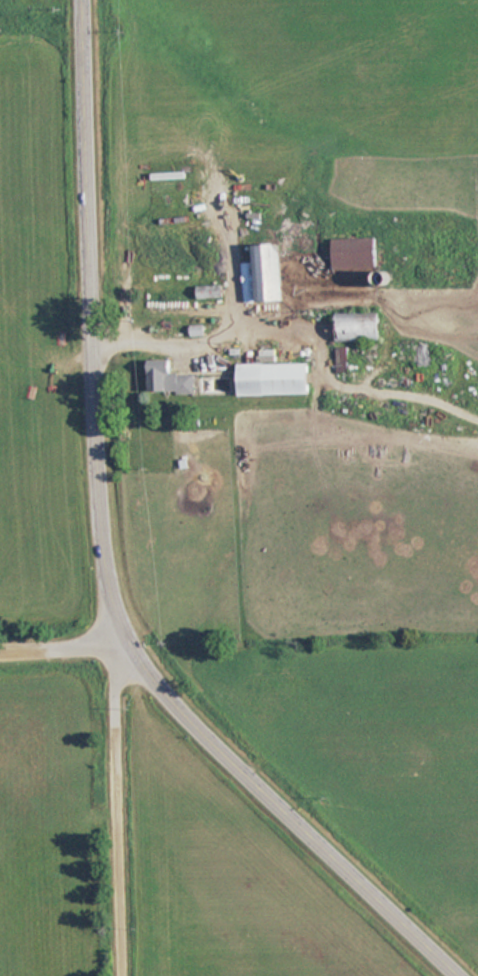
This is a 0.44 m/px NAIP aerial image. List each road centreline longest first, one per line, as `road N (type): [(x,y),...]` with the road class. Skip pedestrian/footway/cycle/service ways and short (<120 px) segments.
road 1 (tertiary): [(89,0),(107,529),(123,615),(165,682),(472,975)]
road 2 (residential): [(128,975),(119,680),(137,643)]
road 3 (residential): [(137,643),(0,647)]

